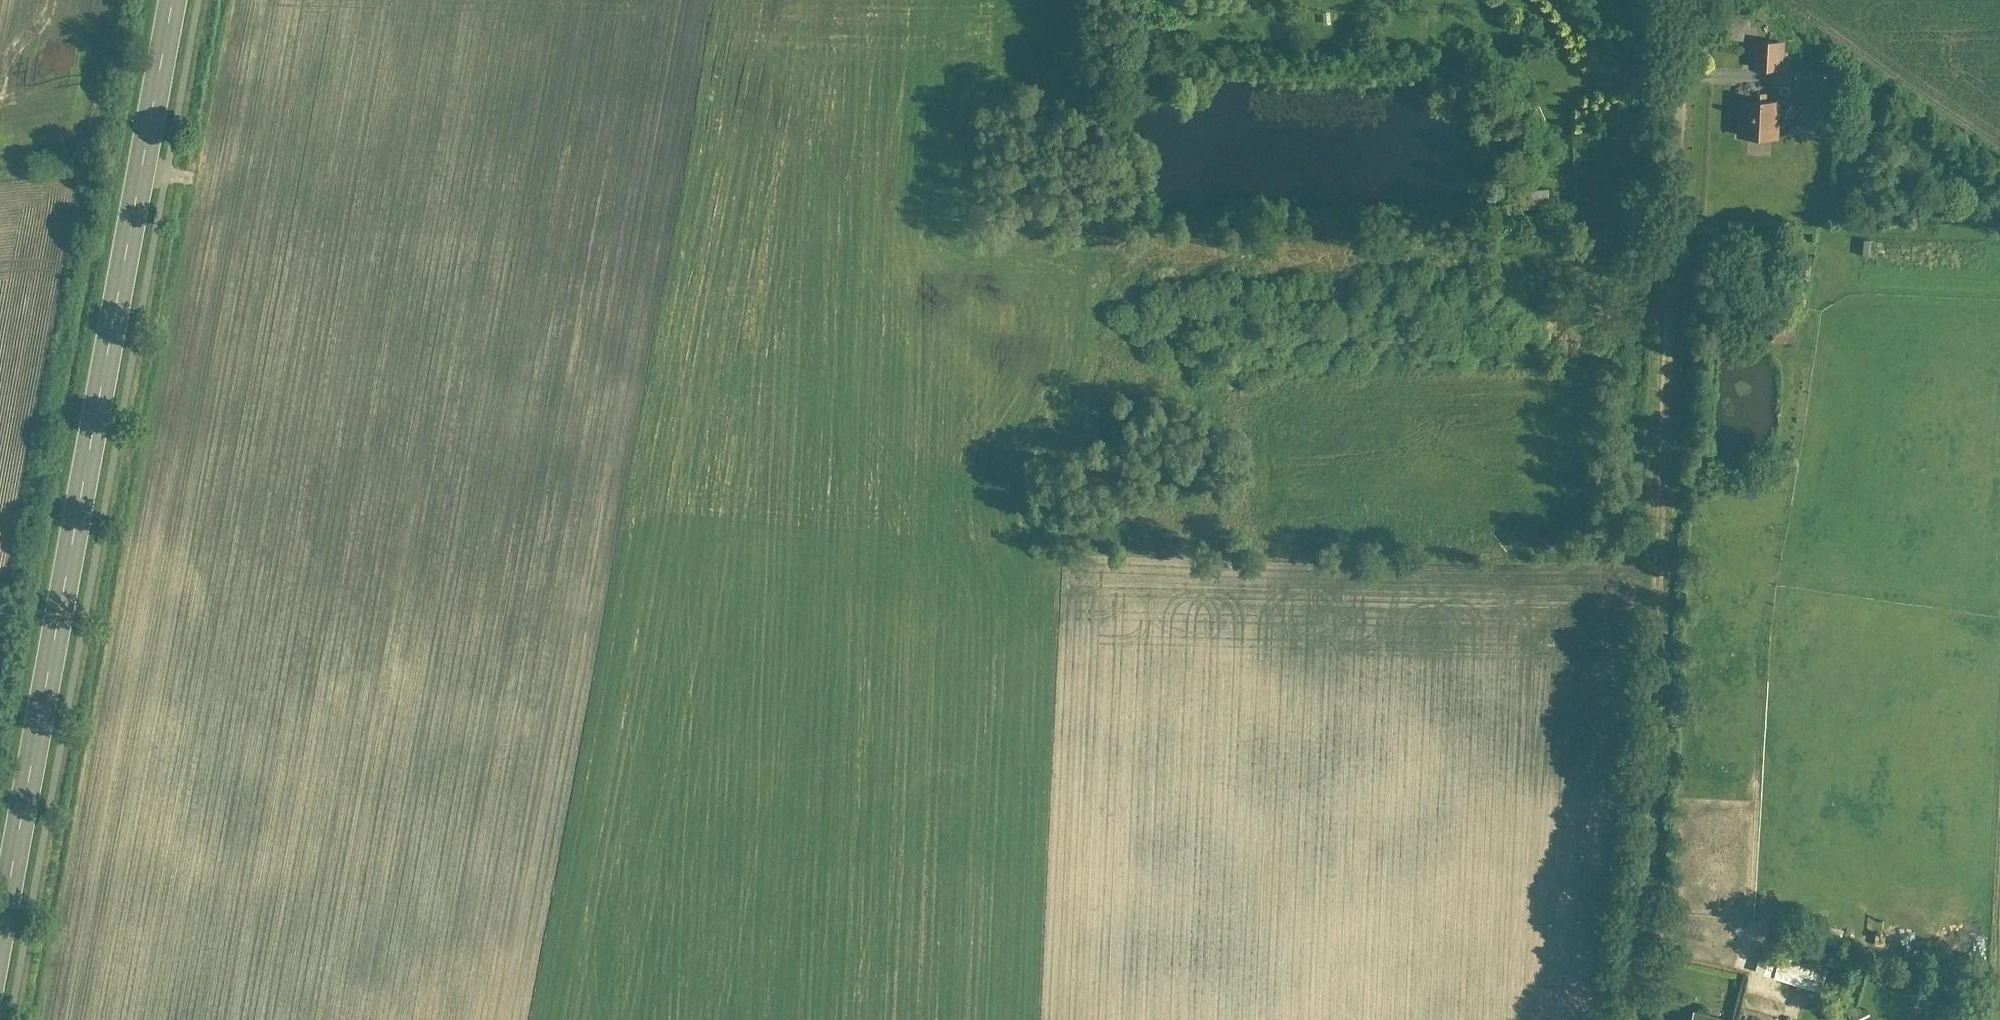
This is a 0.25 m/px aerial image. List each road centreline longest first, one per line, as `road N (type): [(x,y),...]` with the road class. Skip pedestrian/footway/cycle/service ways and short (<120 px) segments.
road 1 (track): [(1685,0),(1626,980)]
road 2 (primary): [(0,915),(168,0)]

